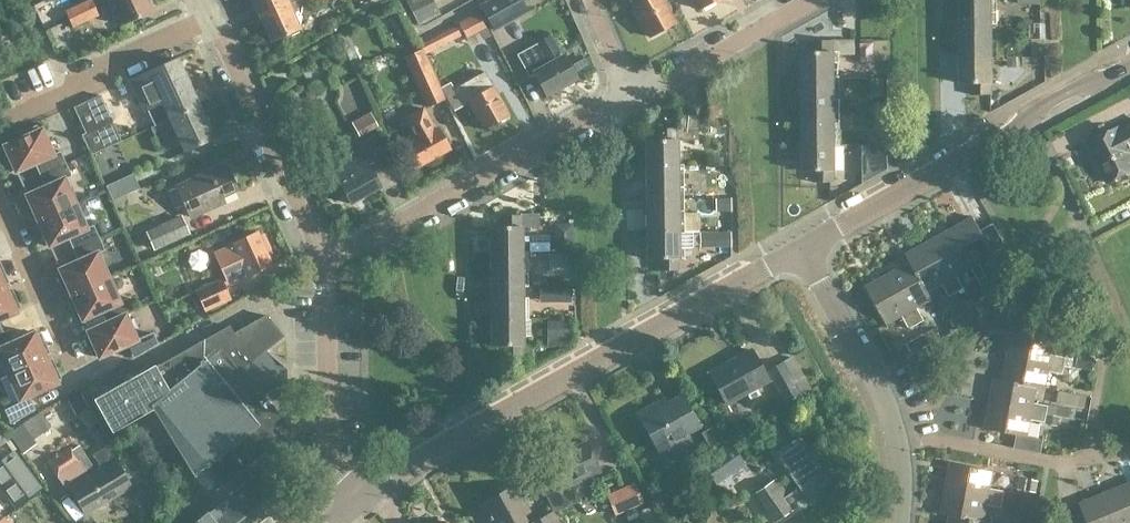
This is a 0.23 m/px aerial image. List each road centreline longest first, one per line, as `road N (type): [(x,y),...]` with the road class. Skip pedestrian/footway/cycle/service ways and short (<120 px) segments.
road 1 (tertiary): [(364,502),(614,348),(804,246)]
road 2 (tertiary): [(804,246),(1129,66)]
road 3 (residential): [(328,264),(633,96)]
road 4 (residential): [(902,522),(903,460),(891,406),(804,246)]
road 5 (residential): [(328,264),(212,19)]
road 6 (residential): [(364,502),(333,464),(328,264)]
road 7 (residential): [(0,125),(212,19)]
road 8 (residential): [(633,96),(815,0)]
road 9 (residential): [(0,205),(73,370)]

